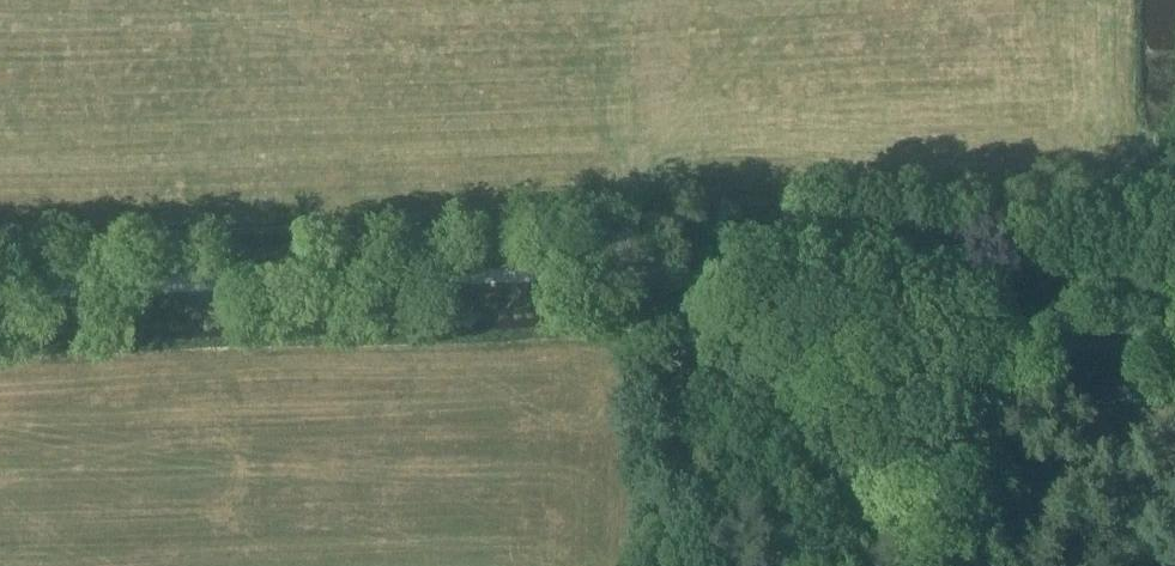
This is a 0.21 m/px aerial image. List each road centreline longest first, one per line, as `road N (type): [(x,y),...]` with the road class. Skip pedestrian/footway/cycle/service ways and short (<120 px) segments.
road 1 (track): [(0,229),(499,220),(1174,186)]
road 2 (track): [(0,292),(617,272),(688,274),(753,294)]
road 3 (track): [(1174,341),(1085,342),(1024,326),(753,294)]
road 4 (track): [(753,294),(808,322),(890,409),(948,502),(958,565)]

